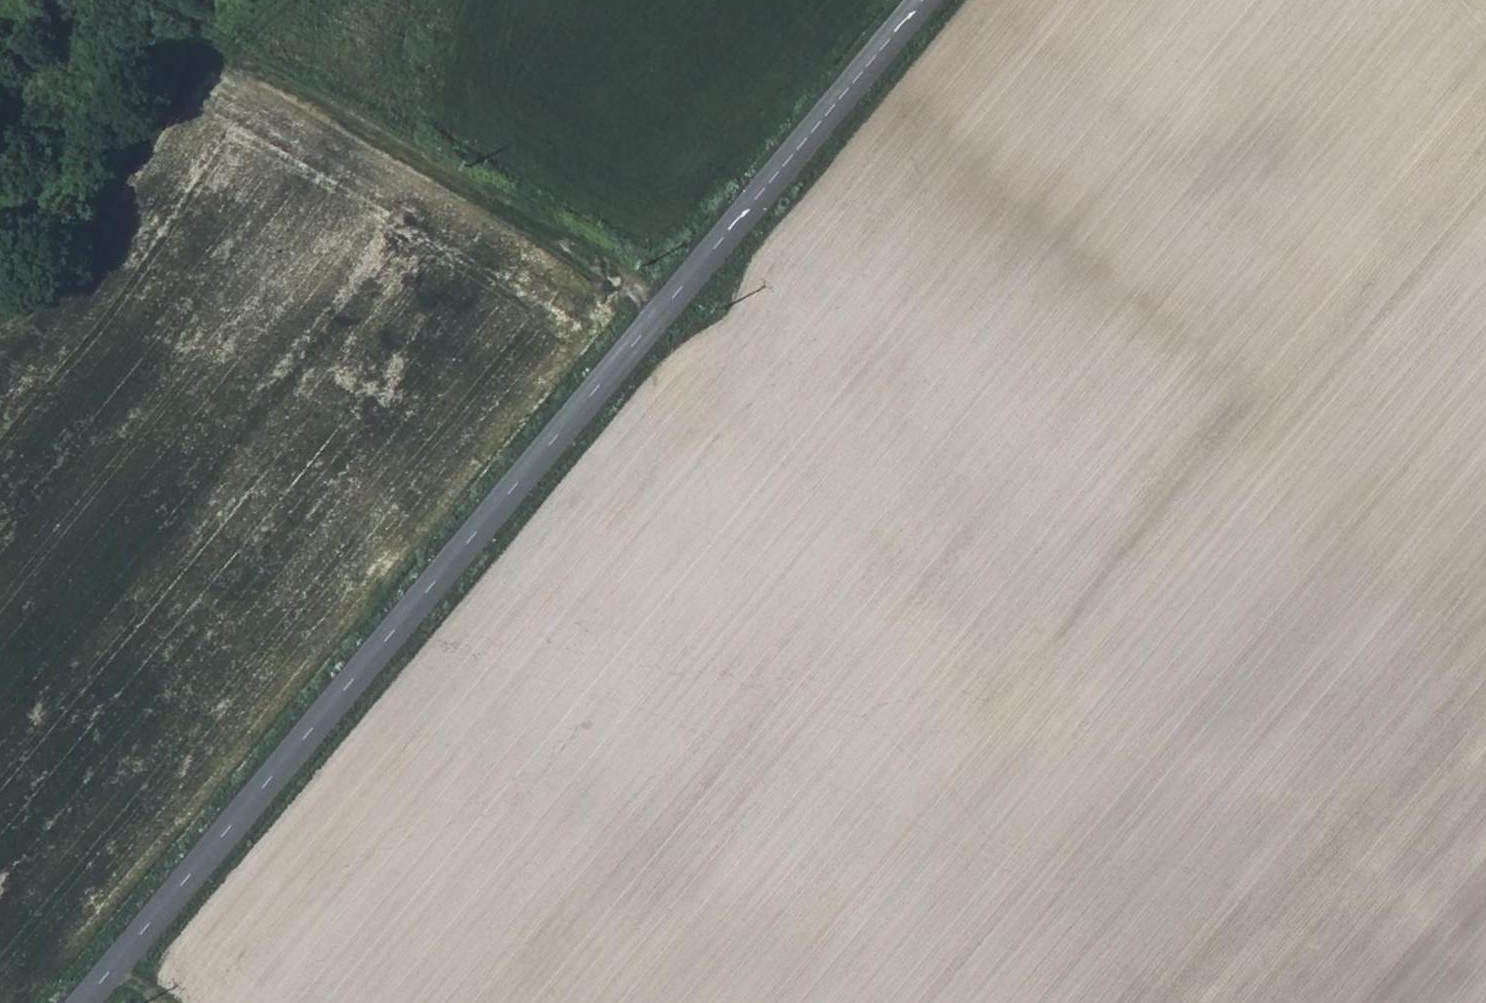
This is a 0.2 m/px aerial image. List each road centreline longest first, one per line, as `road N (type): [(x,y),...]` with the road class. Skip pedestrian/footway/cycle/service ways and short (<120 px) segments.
road 1 (secondary): [(927,0),(82,1002)]

